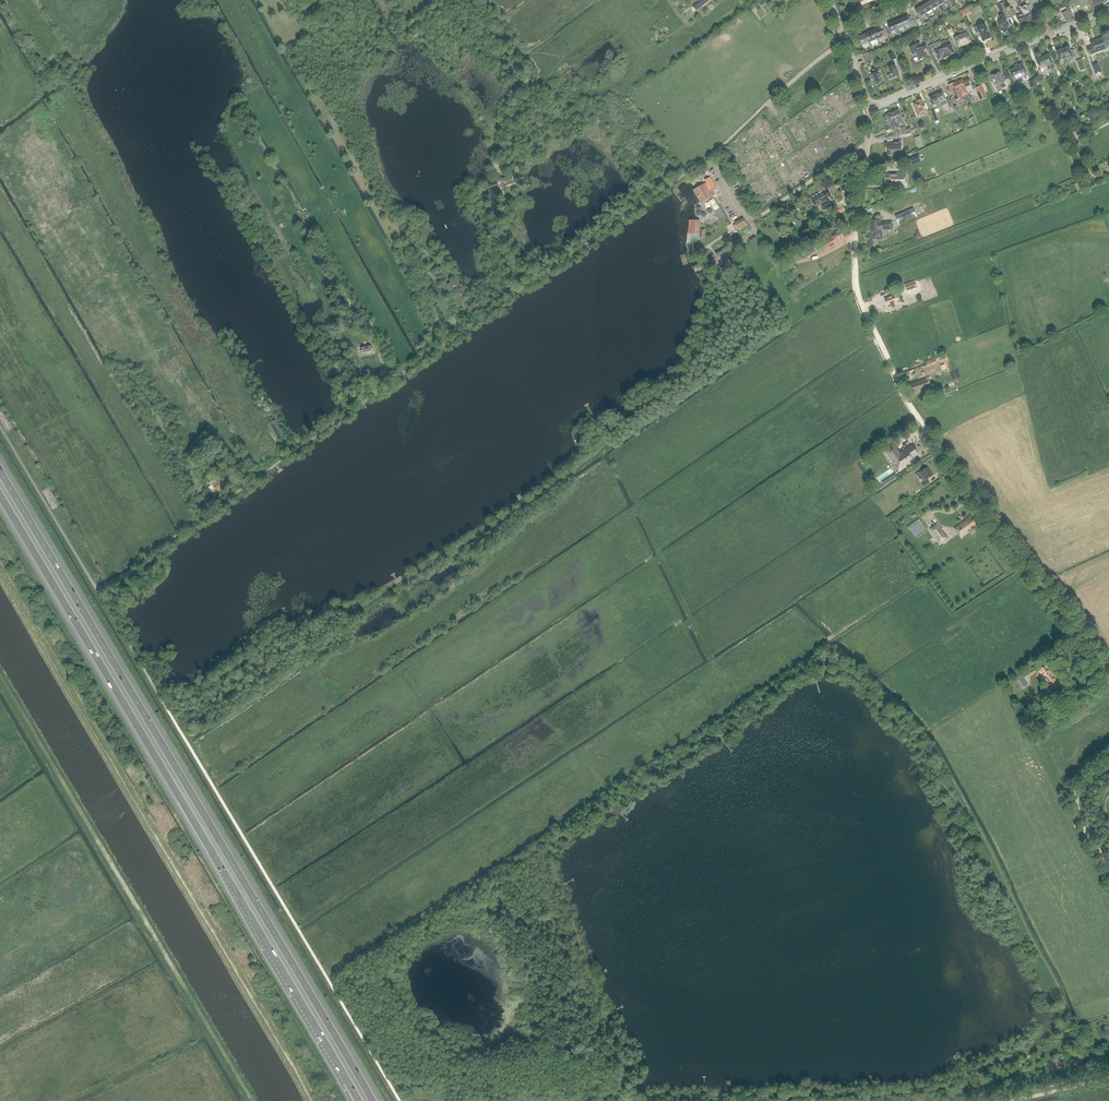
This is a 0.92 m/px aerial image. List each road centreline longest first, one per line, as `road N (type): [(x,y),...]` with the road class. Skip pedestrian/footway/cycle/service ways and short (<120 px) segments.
road 1 (track): [(97,591),(713,154)]
road 2 (motorway): [(372,1100),(0,472)]
road 3 (motorway): [(0,497),(345,1076)]
road 4 (track): [(856,232),(858,295),(904,398),(1100,656),(1108,680)]
road 5 (track): [(0,672),(252,1100)]
road 6 (residential): [(868,109),(1108,10)]
road 7 (track): [(1108,1057),(970,1087)]
road 8 (track): [(1108,757),(1078,788),(1075,804),(1108,873)]
road 9 (residential): [(868,109),(856,232)]

